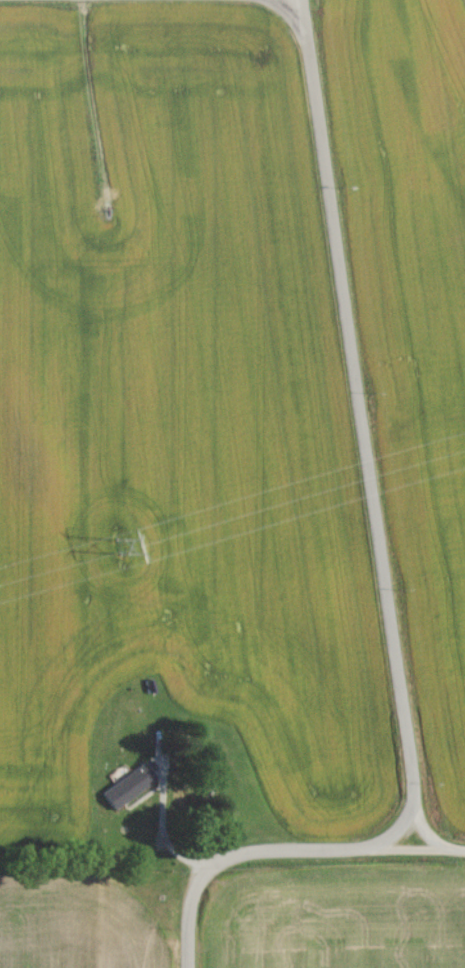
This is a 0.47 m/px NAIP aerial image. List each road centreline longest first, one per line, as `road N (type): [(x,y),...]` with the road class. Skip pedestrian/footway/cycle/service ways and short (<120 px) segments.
road 1 (residential): [(424,851),(298,0)]
road 2 (residential): [(185,904),(210,866),(238,855),(424,851)]

